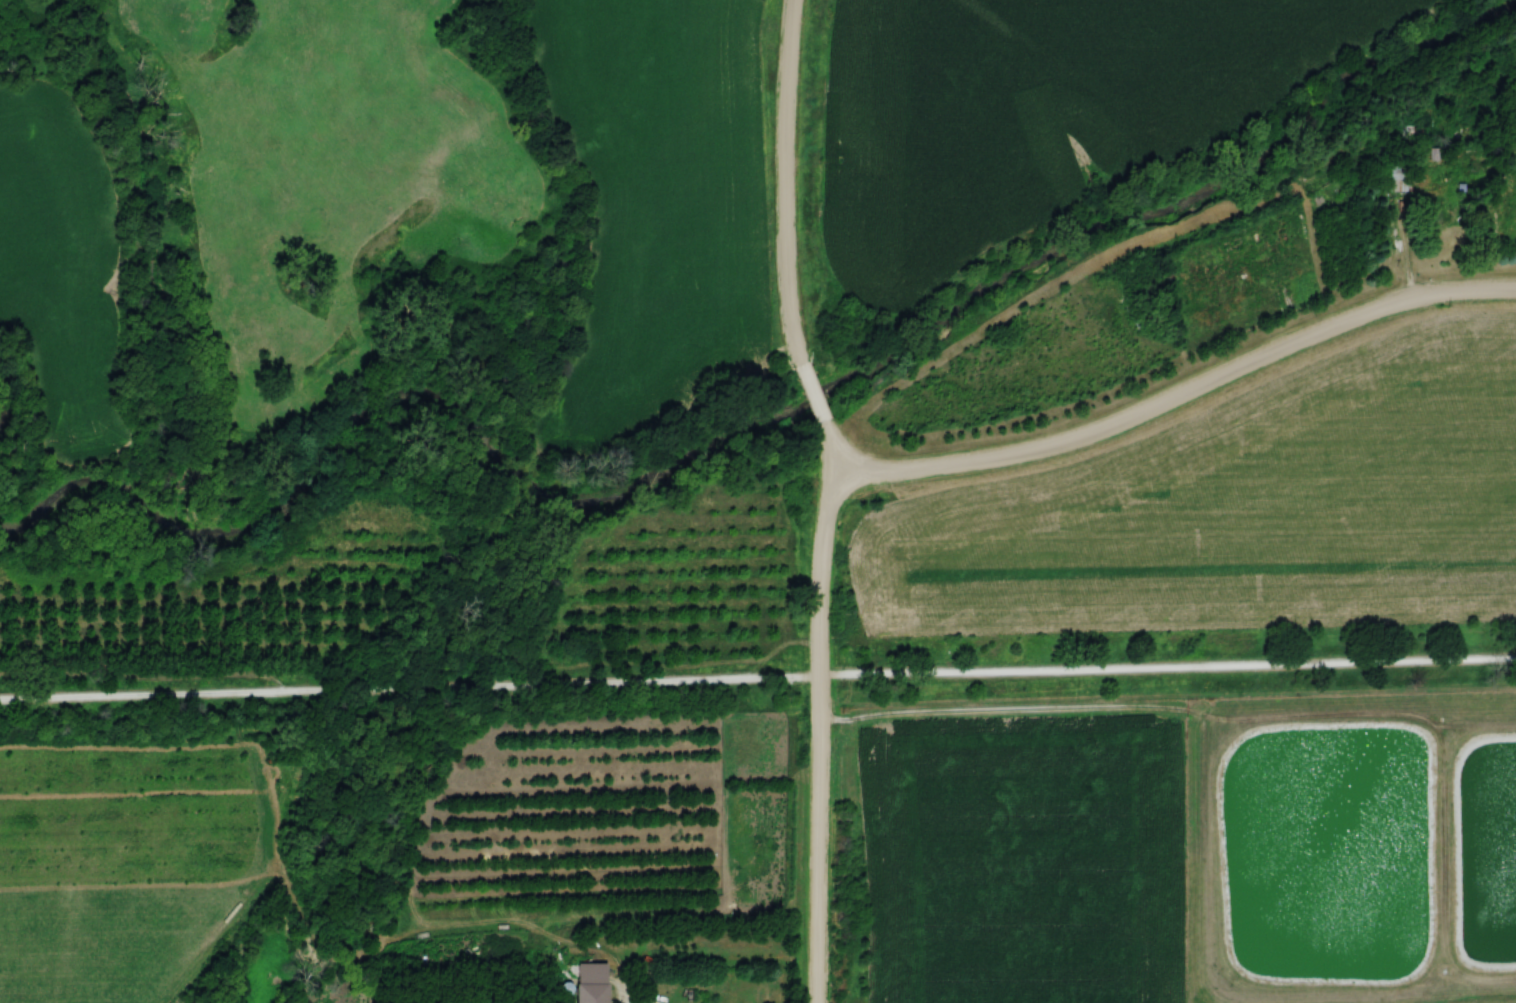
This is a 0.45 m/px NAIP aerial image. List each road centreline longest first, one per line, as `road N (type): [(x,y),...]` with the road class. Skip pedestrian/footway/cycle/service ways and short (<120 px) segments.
road 1 (residential): [(1515,293),(1406,300),(1024,454),(943,468),(833,469)]
road 2 (residential): [(814,1002),(820,590),(834,452),(828,423)]
road 3 (residential): [(806,360),(788,269),(794,0)]

